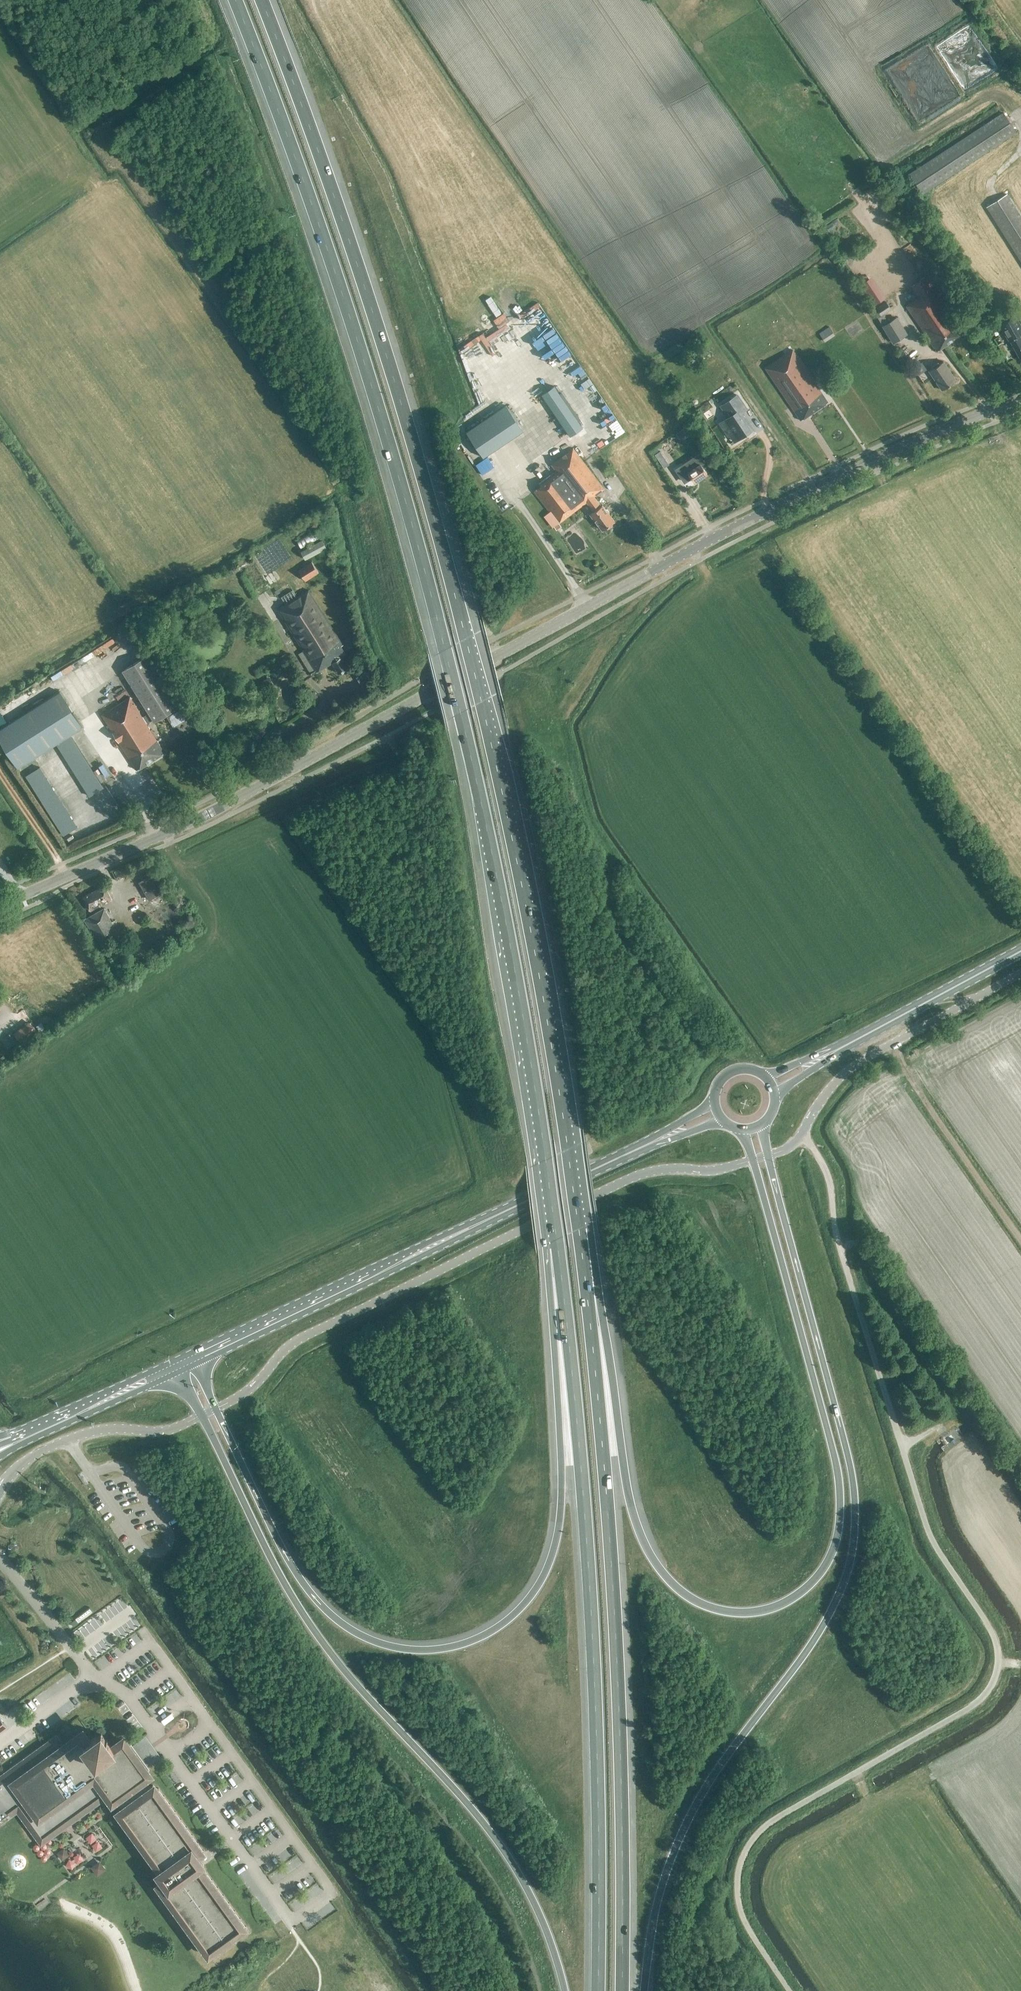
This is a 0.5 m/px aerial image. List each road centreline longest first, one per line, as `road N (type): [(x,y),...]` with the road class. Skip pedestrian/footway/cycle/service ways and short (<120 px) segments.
road 1 (motorway): [(585,1276),(532,940),(468,639),(350,220),(266,0)]
road 2 (motorway): [(235,0),(319,224),(447,650),(514,969),(557,1246)]
road 3 (tertiary): [(0,906),(223,806),(740,525),(1020,399)]
road 4 (unclassified): [(790,1990),(741,1912),(737,1875),(748,1846),(776,1818),(970,1707),(999,1665),(991,1630),(927,1525),(836,1234),(829,1179),(801,1136)]
road 5 (motorway): [(752,1160),(838,1478),(834,1548),(815,1578),(787,1602),(721,1611),(682,1593),(658,1567),(631,1506),(585,1276)]
road 6 (motorway): [(644,1990),(656,1905),(682,1831),(714,1773),(824,1622),(853,1548),(850,1466),(768,1155)]
road 7 (motorway): [(557,1246),(556,1540),(533,1593),(488,1634),(449,1648),(402,1649),(360,1635),(328,1612),(281,1548),(215,1409)]
road 8 (motorway): [(557,1246),(593,1662),(598,1990)]
road 9 (motorway): [(624,1990),(619,1669),(585,1276)]
road 10 (motorway): [(202,1415),(310,1626),(508,1858),(543,1924),(565,1990)]
road 11 (unclassified): [(215,1409),(249,1389),(295,1340),(632,1177),(752,1160)]
road 12 (primary): [(714,1100),(651,1138),(183,1357)]
road 13 (primary): [(195,1364),(592,1173),(723,1120)]
road 14 (unclassified): [(801,1136),(822,1099),(858,1064),(1020,973)]
road 15 (track): [(1020,1479),(875,1267)]
road 16 (track): [(1020,1240),(890,1045)]
road 17 (unclassified): [(0,1488),(26,1459),(77,1436),(161,1432),(202,1415)]
road 18 (primary): [(1020,950),(833,1052)]
road 19 (primary): [(0,1455),(179,1372)]
road 20 (primary): [(183,1357),(10,1433)]
road 21 (unclassified): [(0,1559),(93,1678)]

